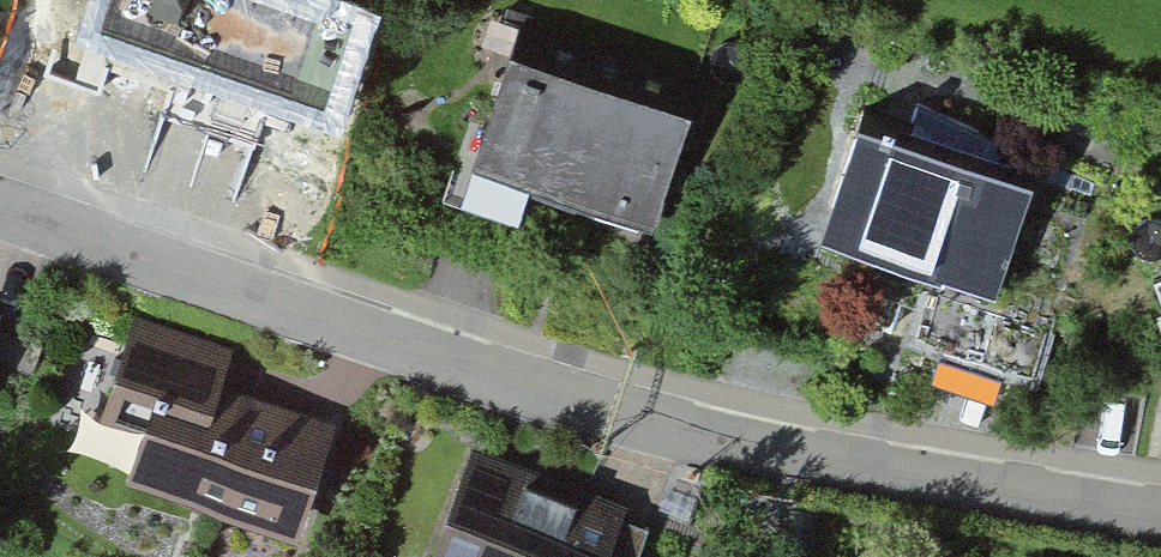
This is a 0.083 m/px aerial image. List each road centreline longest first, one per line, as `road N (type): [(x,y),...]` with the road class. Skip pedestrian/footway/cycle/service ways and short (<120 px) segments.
road 1 (residential): [(1160,517),(667,429),(0,209)]

